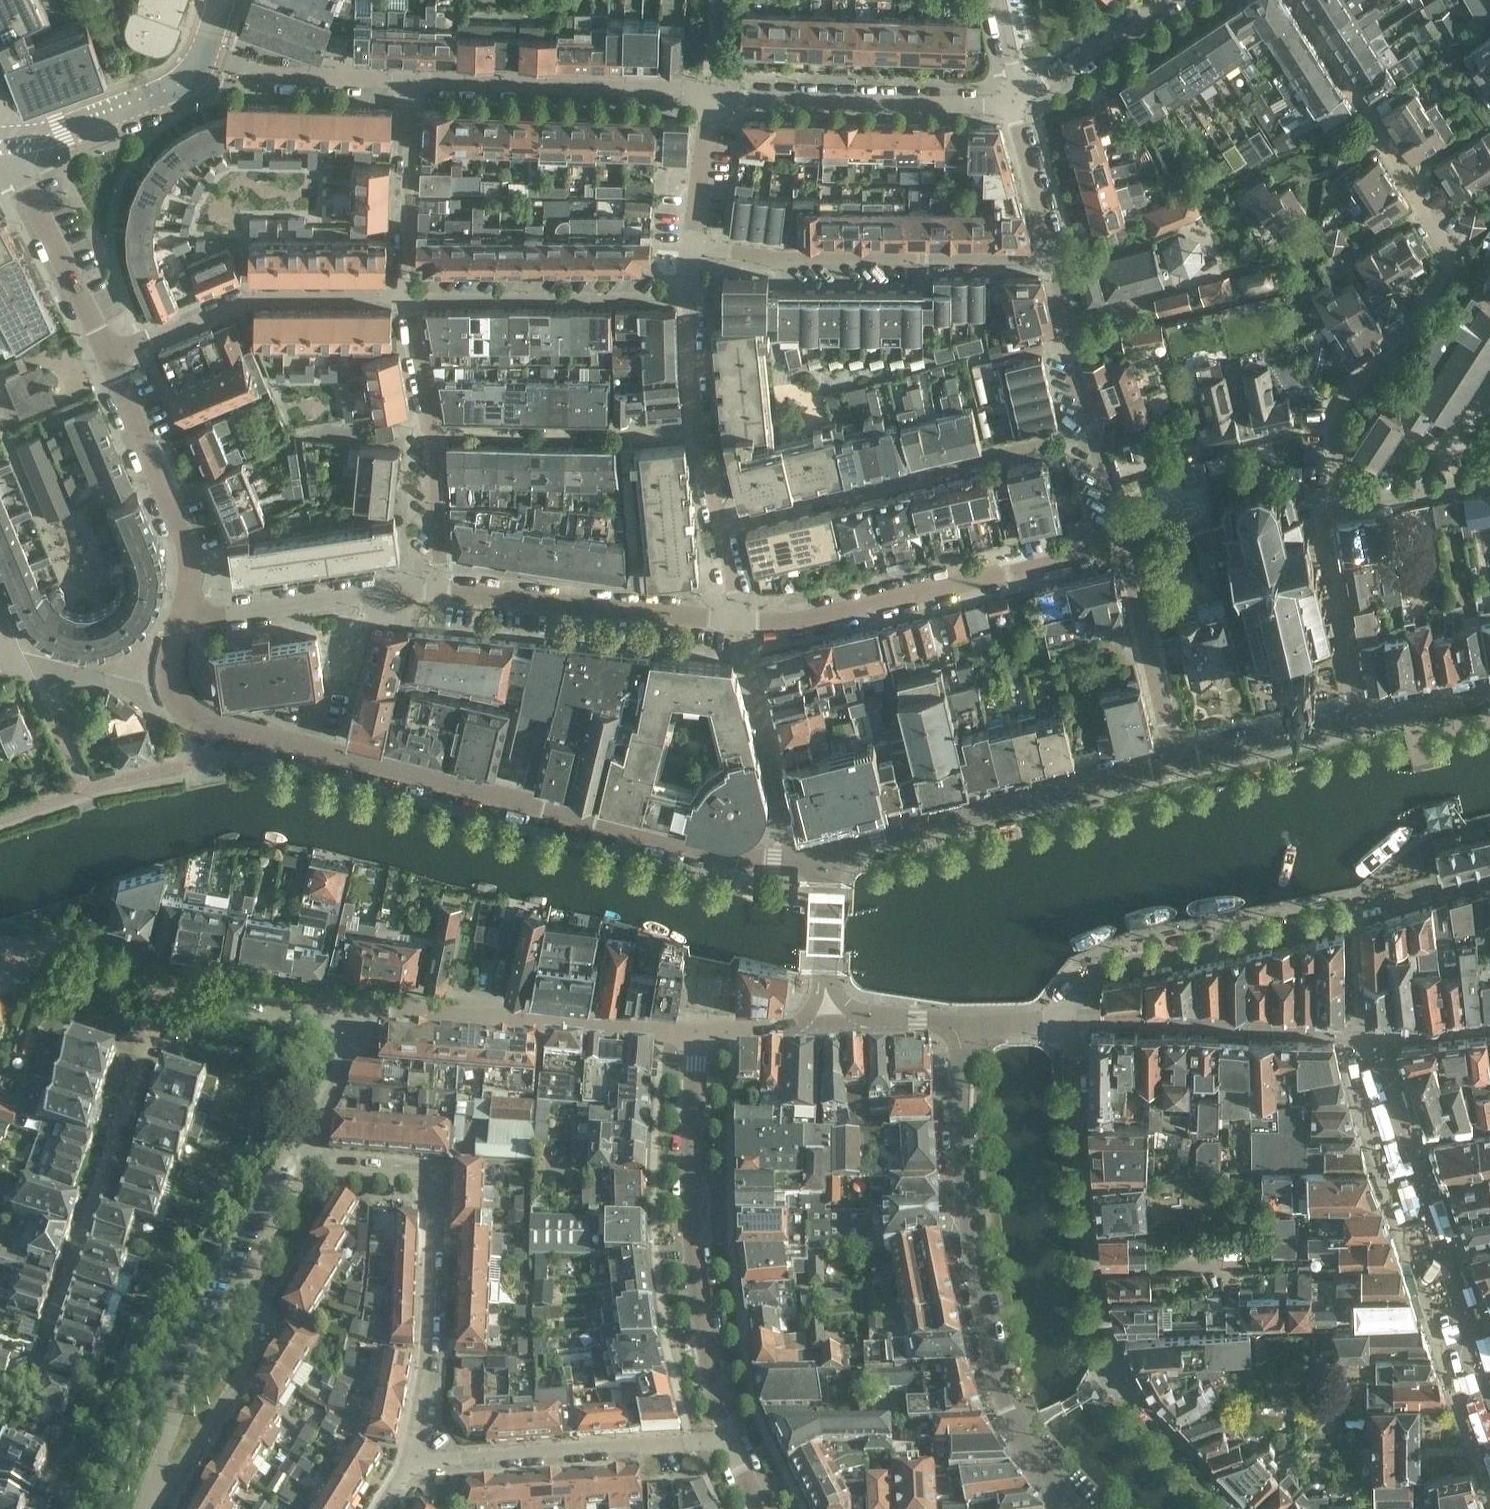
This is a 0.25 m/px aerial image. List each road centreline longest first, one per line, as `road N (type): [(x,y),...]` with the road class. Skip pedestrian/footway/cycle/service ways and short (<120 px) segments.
road 1 (residential): [(220,723),(732,856),(796,860),(827,849)]
road 2 (residential): [(1071,1020),(1092,1273),(1108,1336),(1149,1407),(1250,1508)]
road 3 (residential): [(1077,1508),(1015,1431),(996,1381),(965,1219),(958,1023)]
road 4 (residential): [(1489,879),(1351,917),(1134,960),(1089,981),(1071,1020)]
road 5 (residential): [(700,1030),(697,1256),(725,1438)]
road 6 (residential): [(413,1459),(427,1347),(432,1183),(304,1164)]
road 7 (residential): [(738,621),(809,622),(1123,547)]
road 8 (residential): [(44,1349),(147,1053),(160,976)]
road 9 (residential): [(719,523),(1093,436)]
road 10 (residential): [(827,849),(1177,763)]
road 11 (residential): [(692,257),(1051,261)]
road 12 (residential): [(700,1030),(369,1007)]
road 13 (residential): [(413,1459),(725,1438)]
road 14 (residential): [(404,298),(248,298),(108,361)]
road 15 (residential): [(1015,97),(990,106),(711,100)]
road 16 (residential): [(711,100),(680,90),(409,81)]
road 17 (residential): [(439,594),(738,621)]
road 18 (residential): [(1321,514),(1316,488),(1451,266)]
road 19 (residential): [(404,298),(690,301)]
road 20 (residential): [(183,621),(194,567),(108,361)]
road 21 (residential): [(431,430),(629,437),(698,430)]
road 22 (residential): [(183,621),(328,599),(439,594)]
road 23 (residential): [(1489,1383),(1406,1141)]
road 24 (residential): [(257,1255),(256,1336),(241,1387),(209,1430),(157,1465)]
road 25 (residential): [(108,361),(6,139)]
road 26 (residential): [(257,1255),(225,1297),(169,1415),(157,1465)]
road 27 (residential): [(1177,763),(1123,547)]
road 28 (secondary): [(204,55),(168,90),(54,134),(6,139)]
road 29 (residential): [(409,81),(404,298)]
road 30 (residential): [(369,1007),(160,976)]
road 31 (residential): [(1365,718),(1321,514)]
road 32 (residential): [(409,81),(288,79),(204,55)]
road 33 (residential): [(1177,763),(1365,718)]
road 34 (residential): [(1015,97),(1169,0)]
road 35 (residential): [(1451,266),(1455,259),(1363,113)]
road 36 (residential): [(1093,436),(1051,261)]
road 37 (residential): [(1489,483),(1321,514)]
road 38 (residential): [(828,1019),(827,849)]
road 39 (residential): [(304,1164),(369,1007)]
road 40 (residential): [(1051,261),(1015,97)]
road 41 (residential): [(439,594),(431,430)]
road 42 (residential): [(160,976),(43,963),(0,967)]
road 43 (residential): [(692,257),(711,100)]
road 44 (residential): [(431,430),(404,298)]
road 45 (residential): [(220,723),(183,708),(175,696),(170,678),(183,621)]
road 46 (residential): [(958,1023),(828,1019)]
road 47 (residential): [(698,430),(690,301)]
road 48 (residential): [(828,1019),(700,1030)]
road 49 (residential): [(1365,718),(1489,694)]

